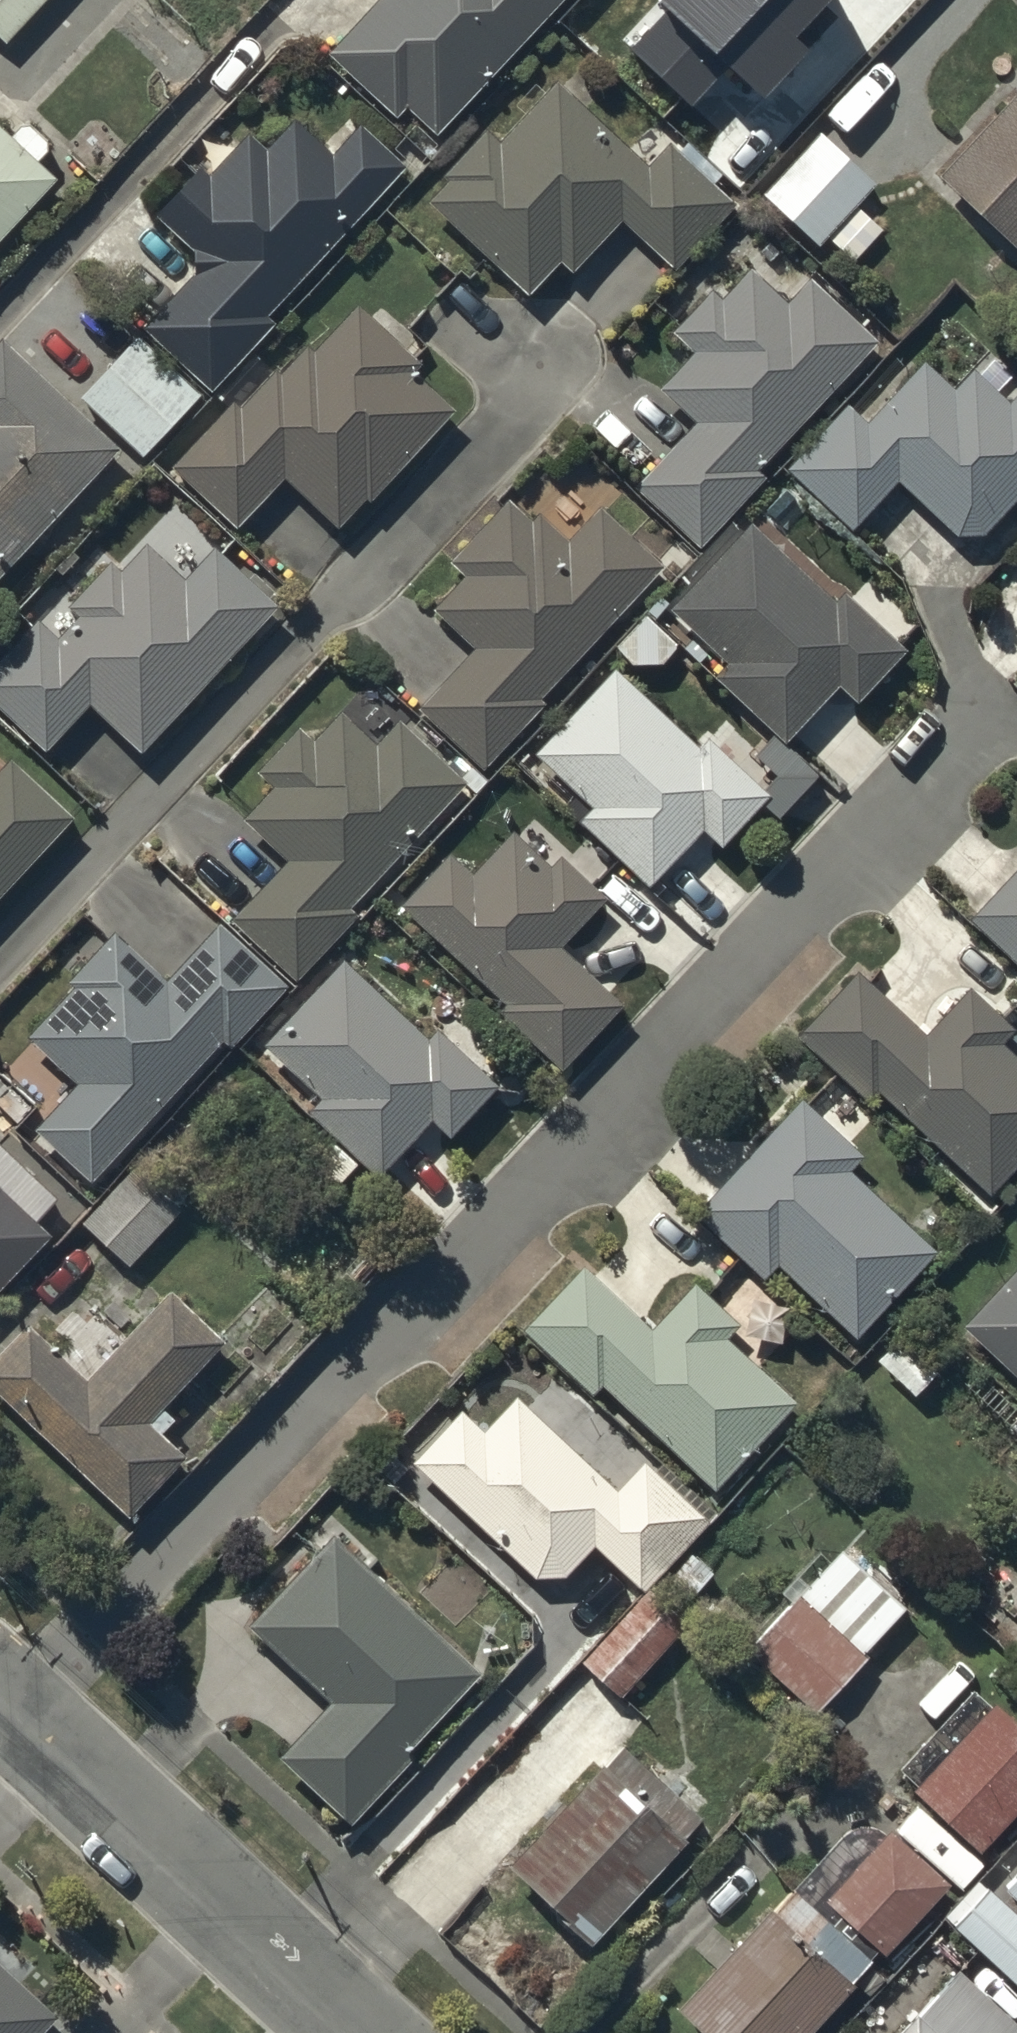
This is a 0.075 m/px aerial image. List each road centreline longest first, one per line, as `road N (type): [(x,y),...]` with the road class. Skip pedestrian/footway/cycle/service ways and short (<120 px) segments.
road 1 (residential): [(981,716),(17,1715)]
road 2 (residential): [(540,390),(0,961)]
road 3 (residential): [(17,1715),(366,2032)]

